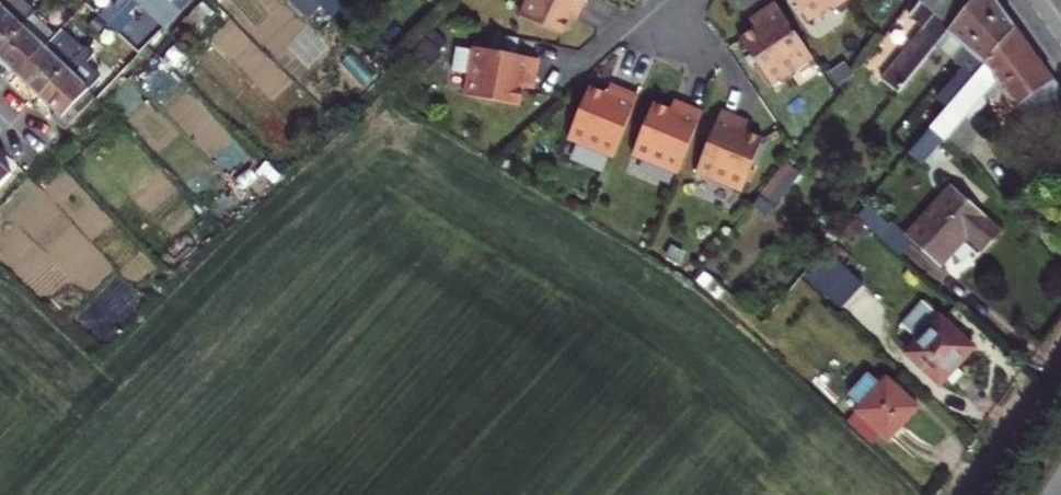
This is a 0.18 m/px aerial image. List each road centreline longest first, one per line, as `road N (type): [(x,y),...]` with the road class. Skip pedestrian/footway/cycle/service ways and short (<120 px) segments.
road 1 (unclassified): [(969,494),(1060,363)]

